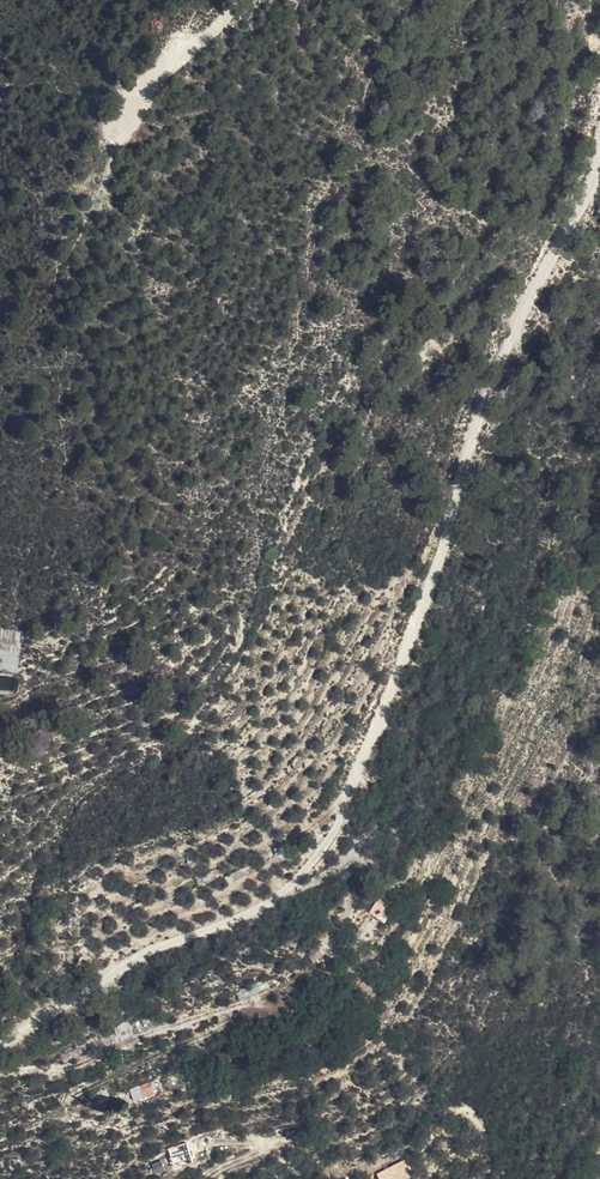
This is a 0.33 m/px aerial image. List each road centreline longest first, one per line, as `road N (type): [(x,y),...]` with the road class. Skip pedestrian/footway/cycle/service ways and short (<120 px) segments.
road 1 (track): [(599,167),(491,374),(347,821),(288,890),(154,952),(0,1041)]
road 2 (track): [(119,131),(175,59),(236,0)]

